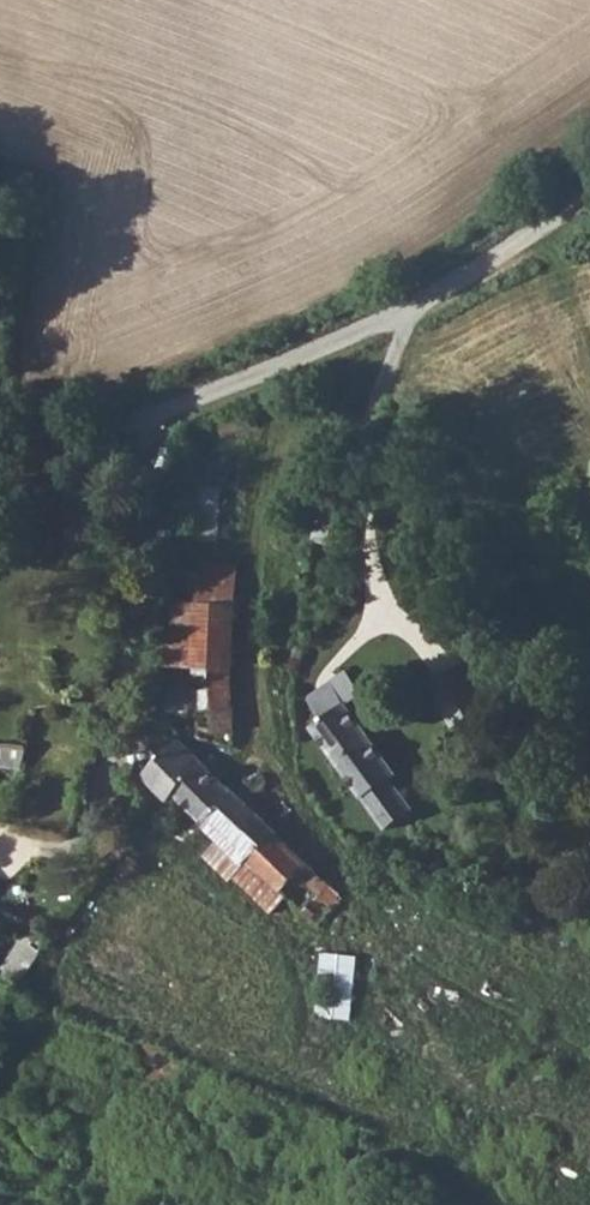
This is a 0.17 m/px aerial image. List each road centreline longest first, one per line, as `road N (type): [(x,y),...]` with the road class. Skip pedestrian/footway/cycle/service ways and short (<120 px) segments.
road 1 (unclassified): [(589,219),(408,314),(269,374),(0,462)]
road 2 (track): [(408,314),(369,467),(377,619)]

